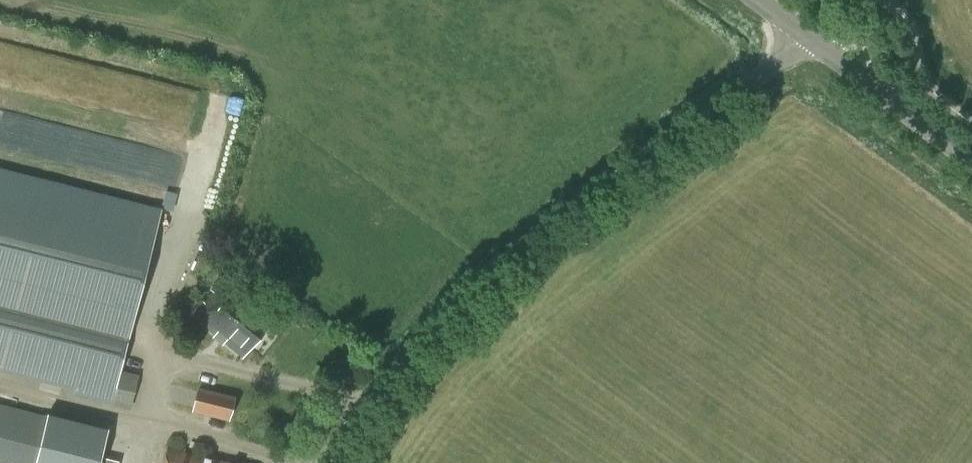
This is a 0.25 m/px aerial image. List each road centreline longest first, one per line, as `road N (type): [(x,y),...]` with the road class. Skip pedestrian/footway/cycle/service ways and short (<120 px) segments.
road 1 (tertiary): [(328,462),(407,360),(481,280),(809,37)]
road 2 (secondary): [(971,158),(842,62)]

